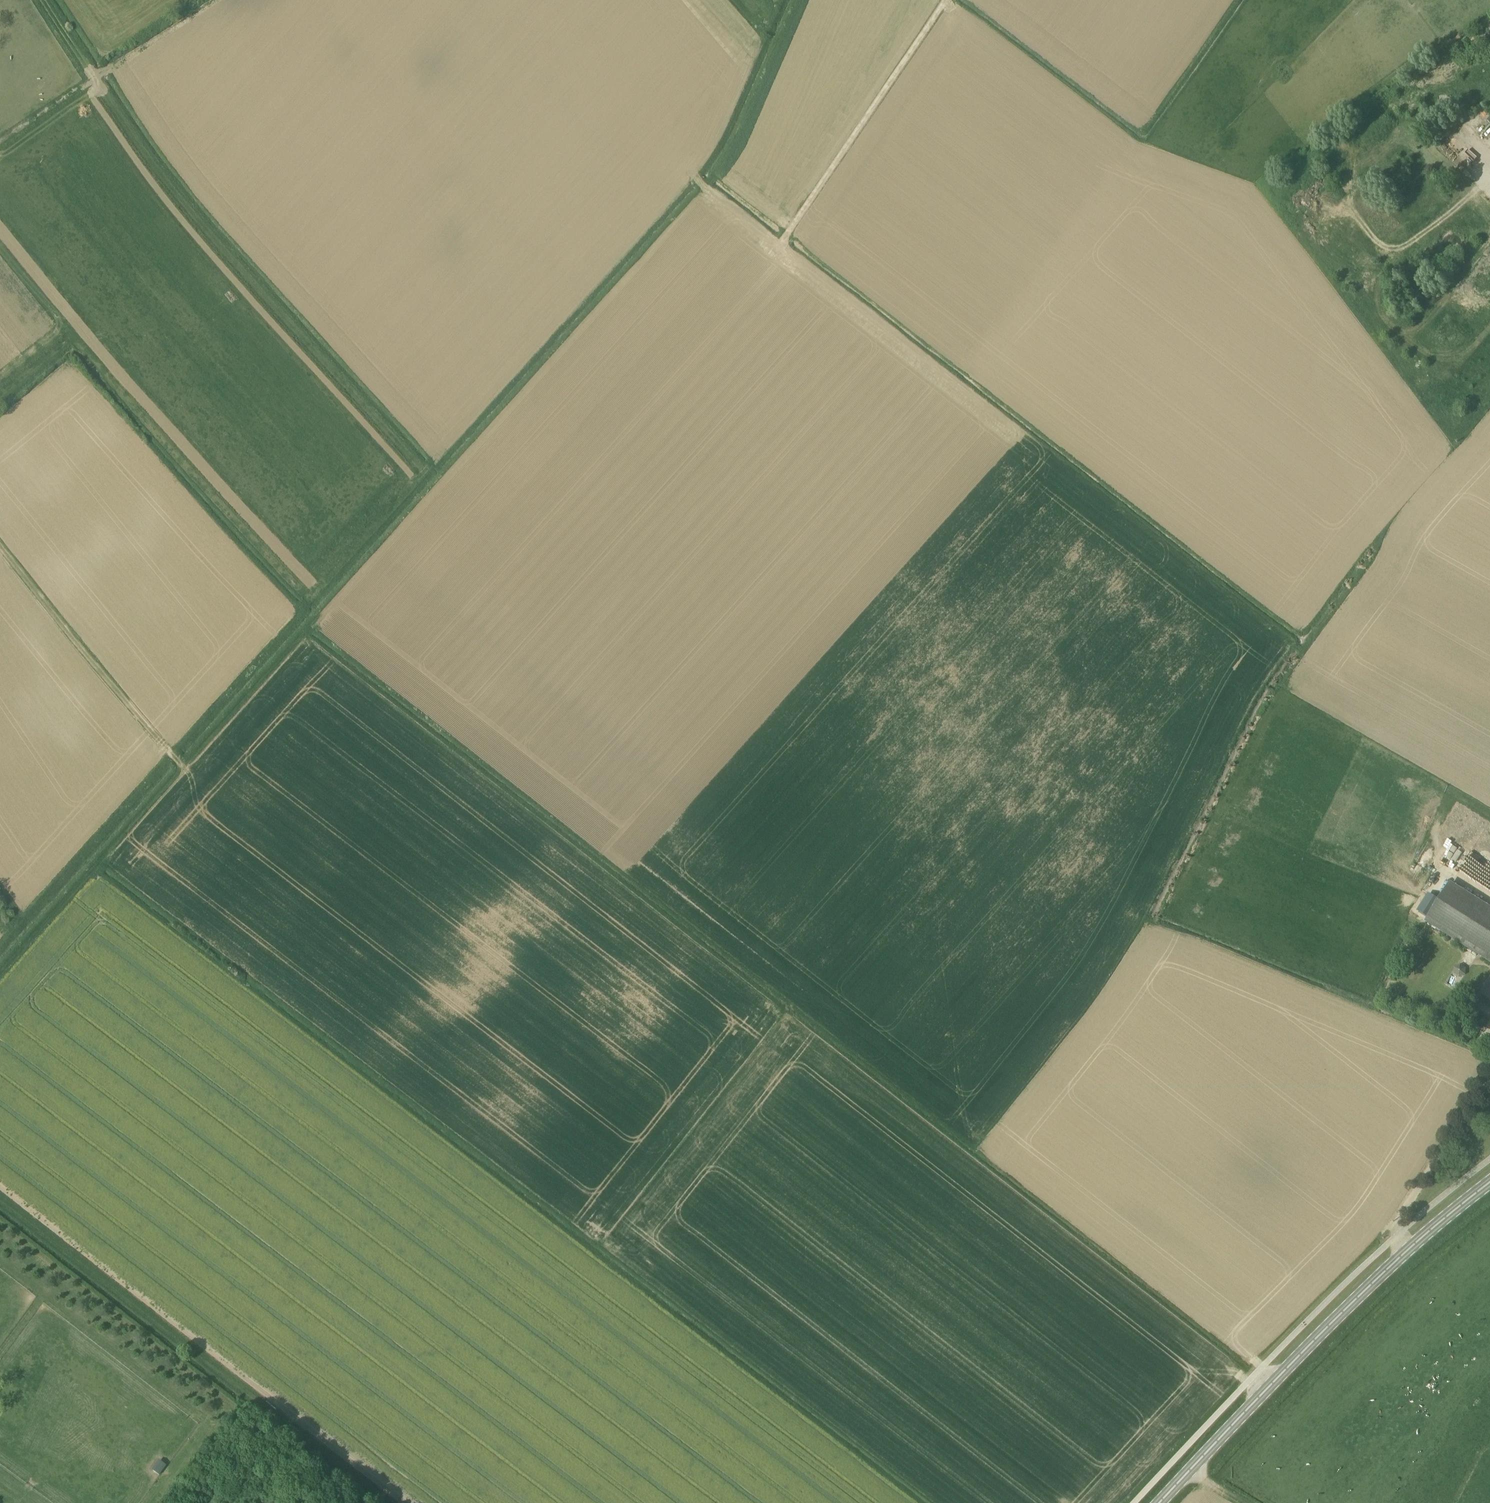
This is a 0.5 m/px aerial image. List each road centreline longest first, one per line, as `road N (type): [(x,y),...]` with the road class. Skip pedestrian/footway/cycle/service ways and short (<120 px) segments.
road 1 (secondary): [(1160,1502),(1394,1262),(1489,1183)]

